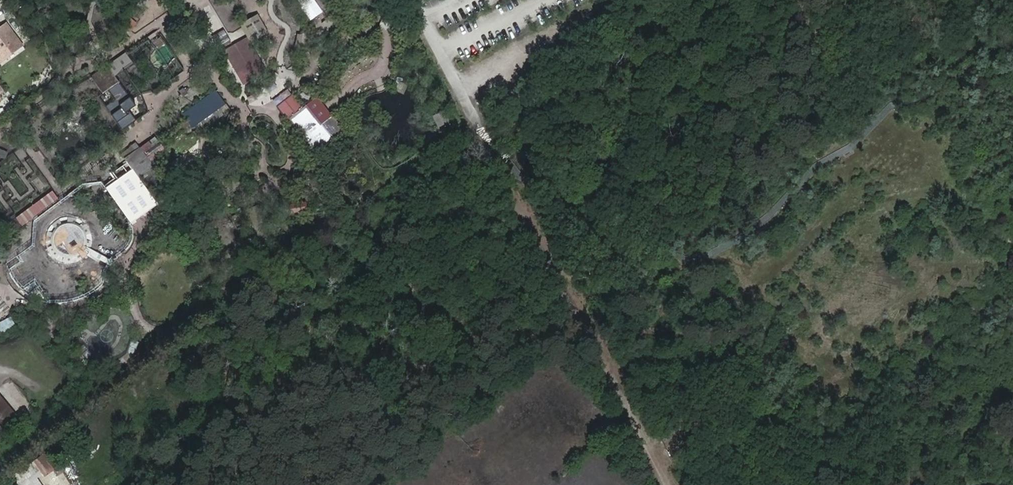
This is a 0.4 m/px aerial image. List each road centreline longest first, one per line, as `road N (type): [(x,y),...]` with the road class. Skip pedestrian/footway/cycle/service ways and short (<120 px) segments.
road 1 (unclassified): [(414,0),(492,148)]

